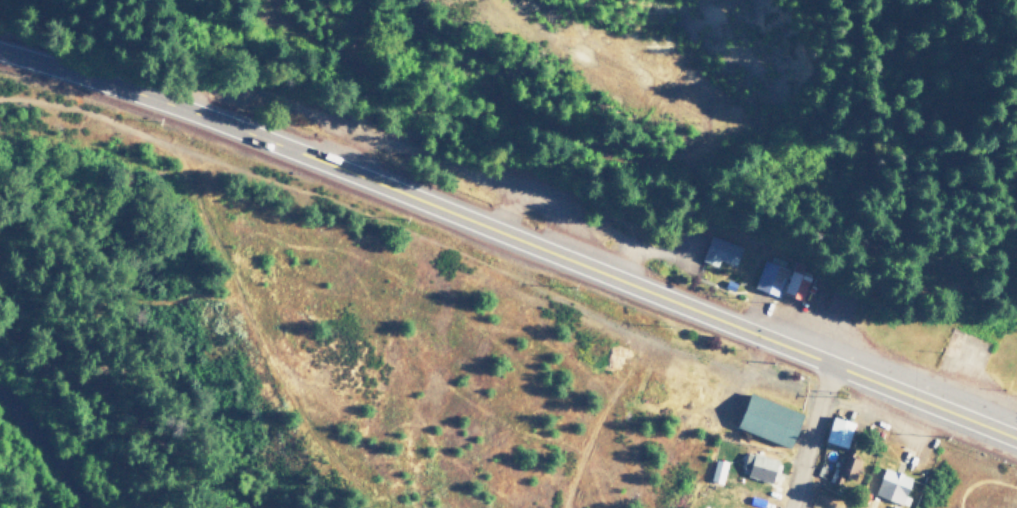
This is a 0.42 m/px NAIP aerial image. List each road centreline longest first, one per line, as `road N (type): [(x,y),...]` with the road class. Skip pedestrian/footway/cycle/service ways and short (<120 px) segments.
road 1 (trunk): [(0,55),(204,121),(1016,443)]
road 2 (track): [(631,260),(613,239),(429,161),(407,144),(419,128),(471,118),(662,161),(688,158),(717,125),(712,104),(573,56),(484,0)]
road 3 (residential): [(831,369),(793,507)]

